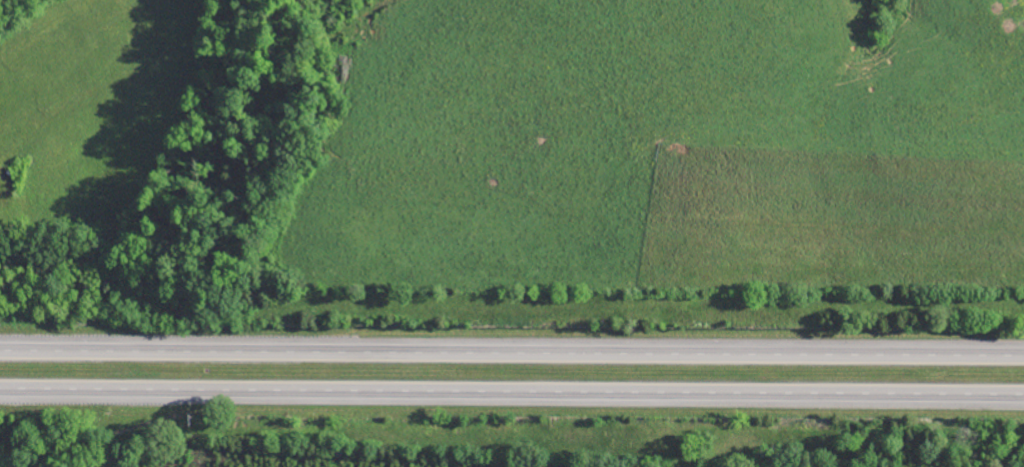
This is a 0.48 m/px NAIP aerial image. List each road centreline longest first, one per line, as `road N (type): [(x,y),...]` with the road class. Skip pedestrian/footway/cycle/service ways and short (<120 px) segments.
road 1 (motorway): [(0,393),(1023,399)]
road 2 (motorway): [(1023,353),(0,349)]

